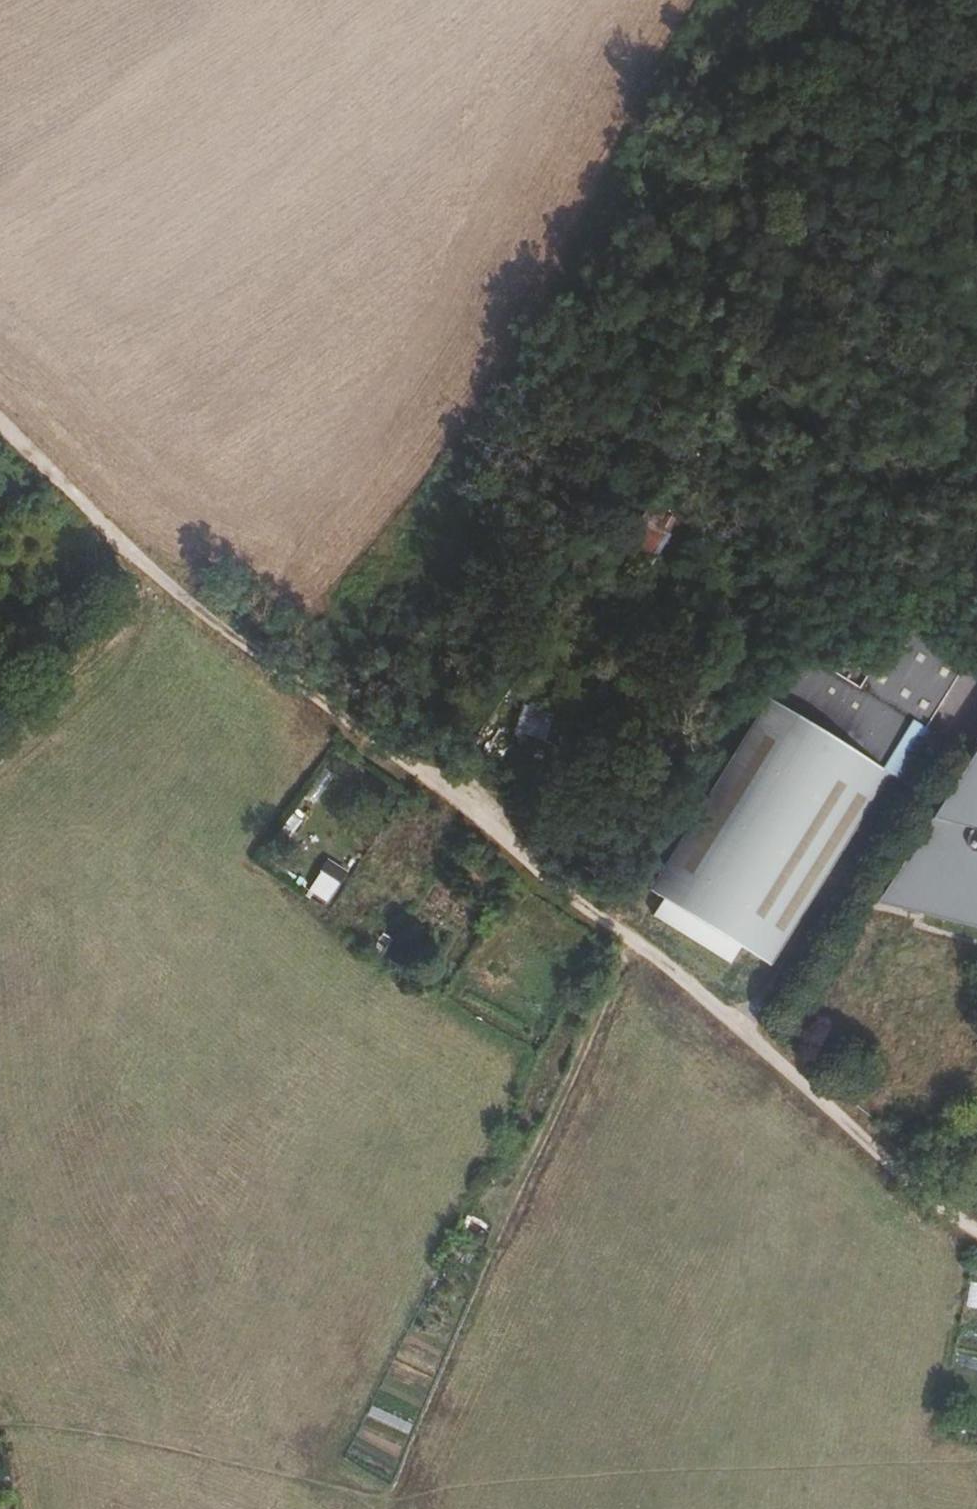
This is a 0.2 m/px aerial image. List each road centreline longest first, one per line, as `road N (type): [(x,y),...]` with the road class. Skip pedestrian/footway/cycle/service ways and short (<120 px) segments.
road 1 (track): [(0,433),(159,579),(609,922),(976,1237)]

